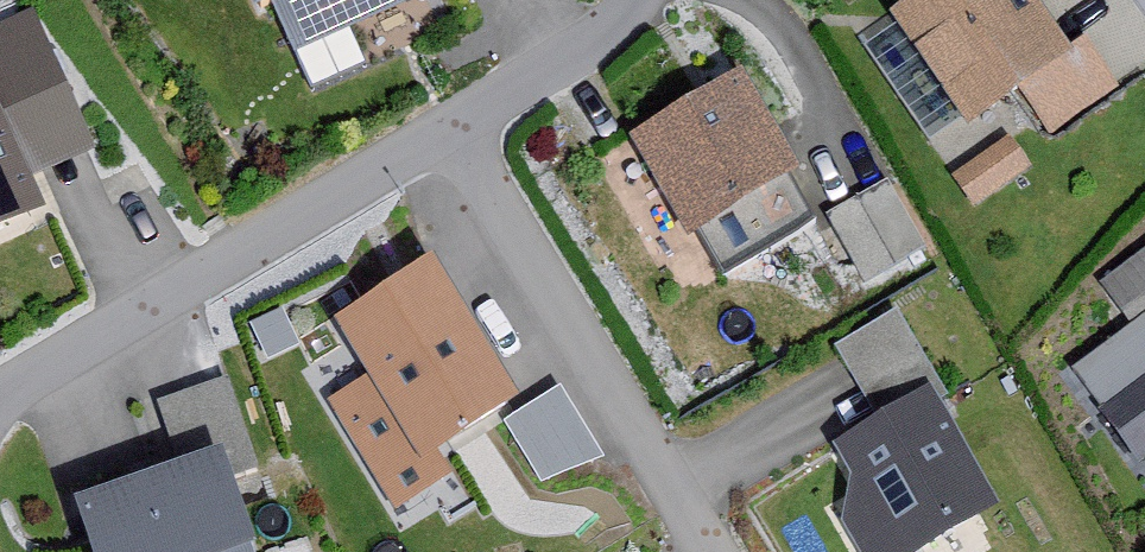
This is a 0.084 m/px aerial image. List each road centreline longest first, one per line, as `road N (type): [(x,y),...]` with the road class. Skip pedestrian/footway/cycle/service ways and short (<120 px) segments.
road 1 (residential): [(450,126),(0,396)]
road 2 (residential): [(450,126),(708,551)]
road 3 (residential): [(637,0),(615,26),(450,126)]

